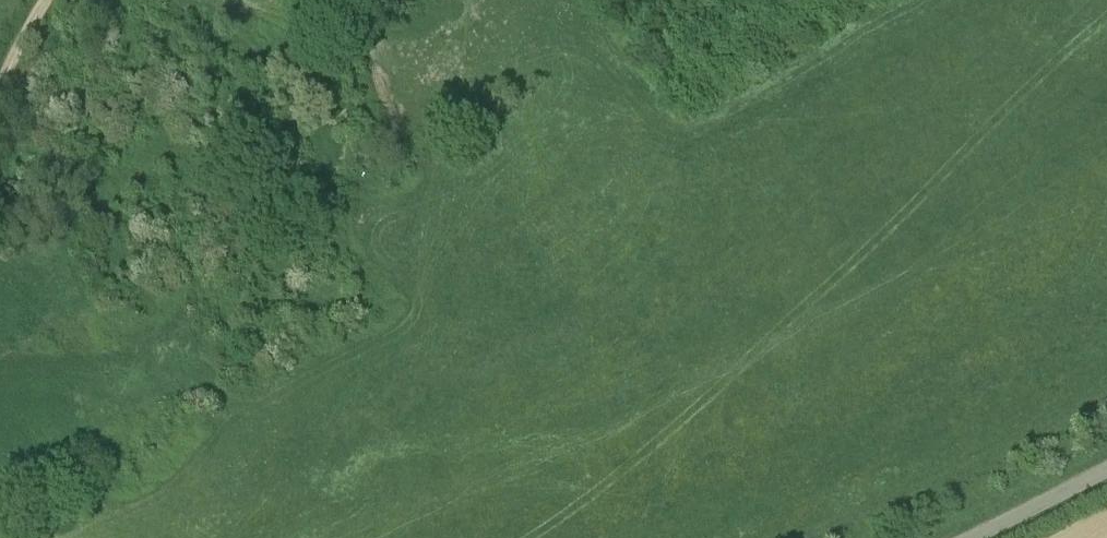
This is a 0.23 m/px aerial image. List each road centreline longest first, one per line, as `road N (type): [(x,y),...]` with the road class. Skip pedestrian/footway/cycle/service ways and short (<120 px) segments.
road 1 (unclassified): [(969,537),(1106,469)]

